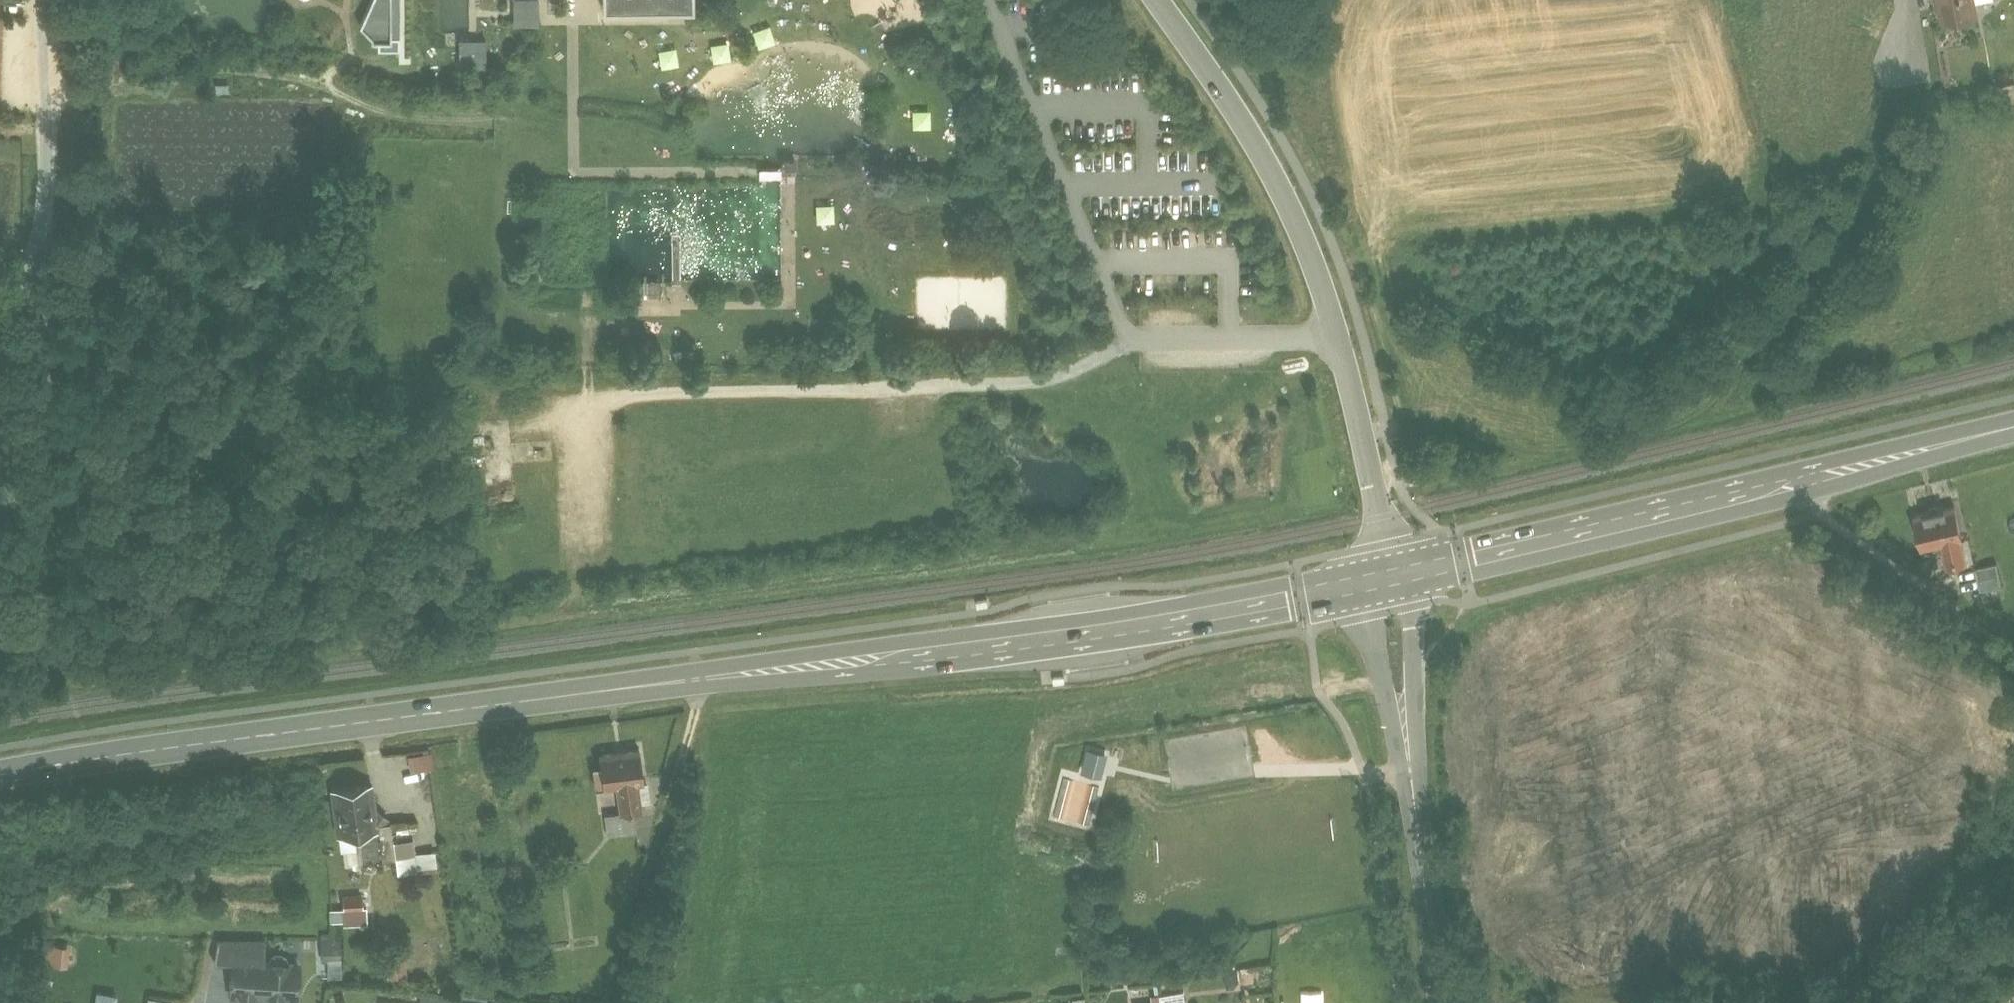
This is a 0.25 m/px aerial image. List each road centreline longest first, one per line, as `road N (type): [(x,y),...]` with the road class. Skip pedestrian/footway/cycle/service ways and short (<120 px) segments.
road 1 (secondary): [(1390,576),(1126,628),(0,770)]
road 2 (secondary): [(2013,429),(1390,576)]
road 3 (residential): [(1390,576),(1340,336),(1311,258),(1261,147),(1163,0)]
road 4 (tertiary): [(1435,1002),(1390,576)]
road 5 (unclassified): [(0,301),(36,217),(38,0)]

